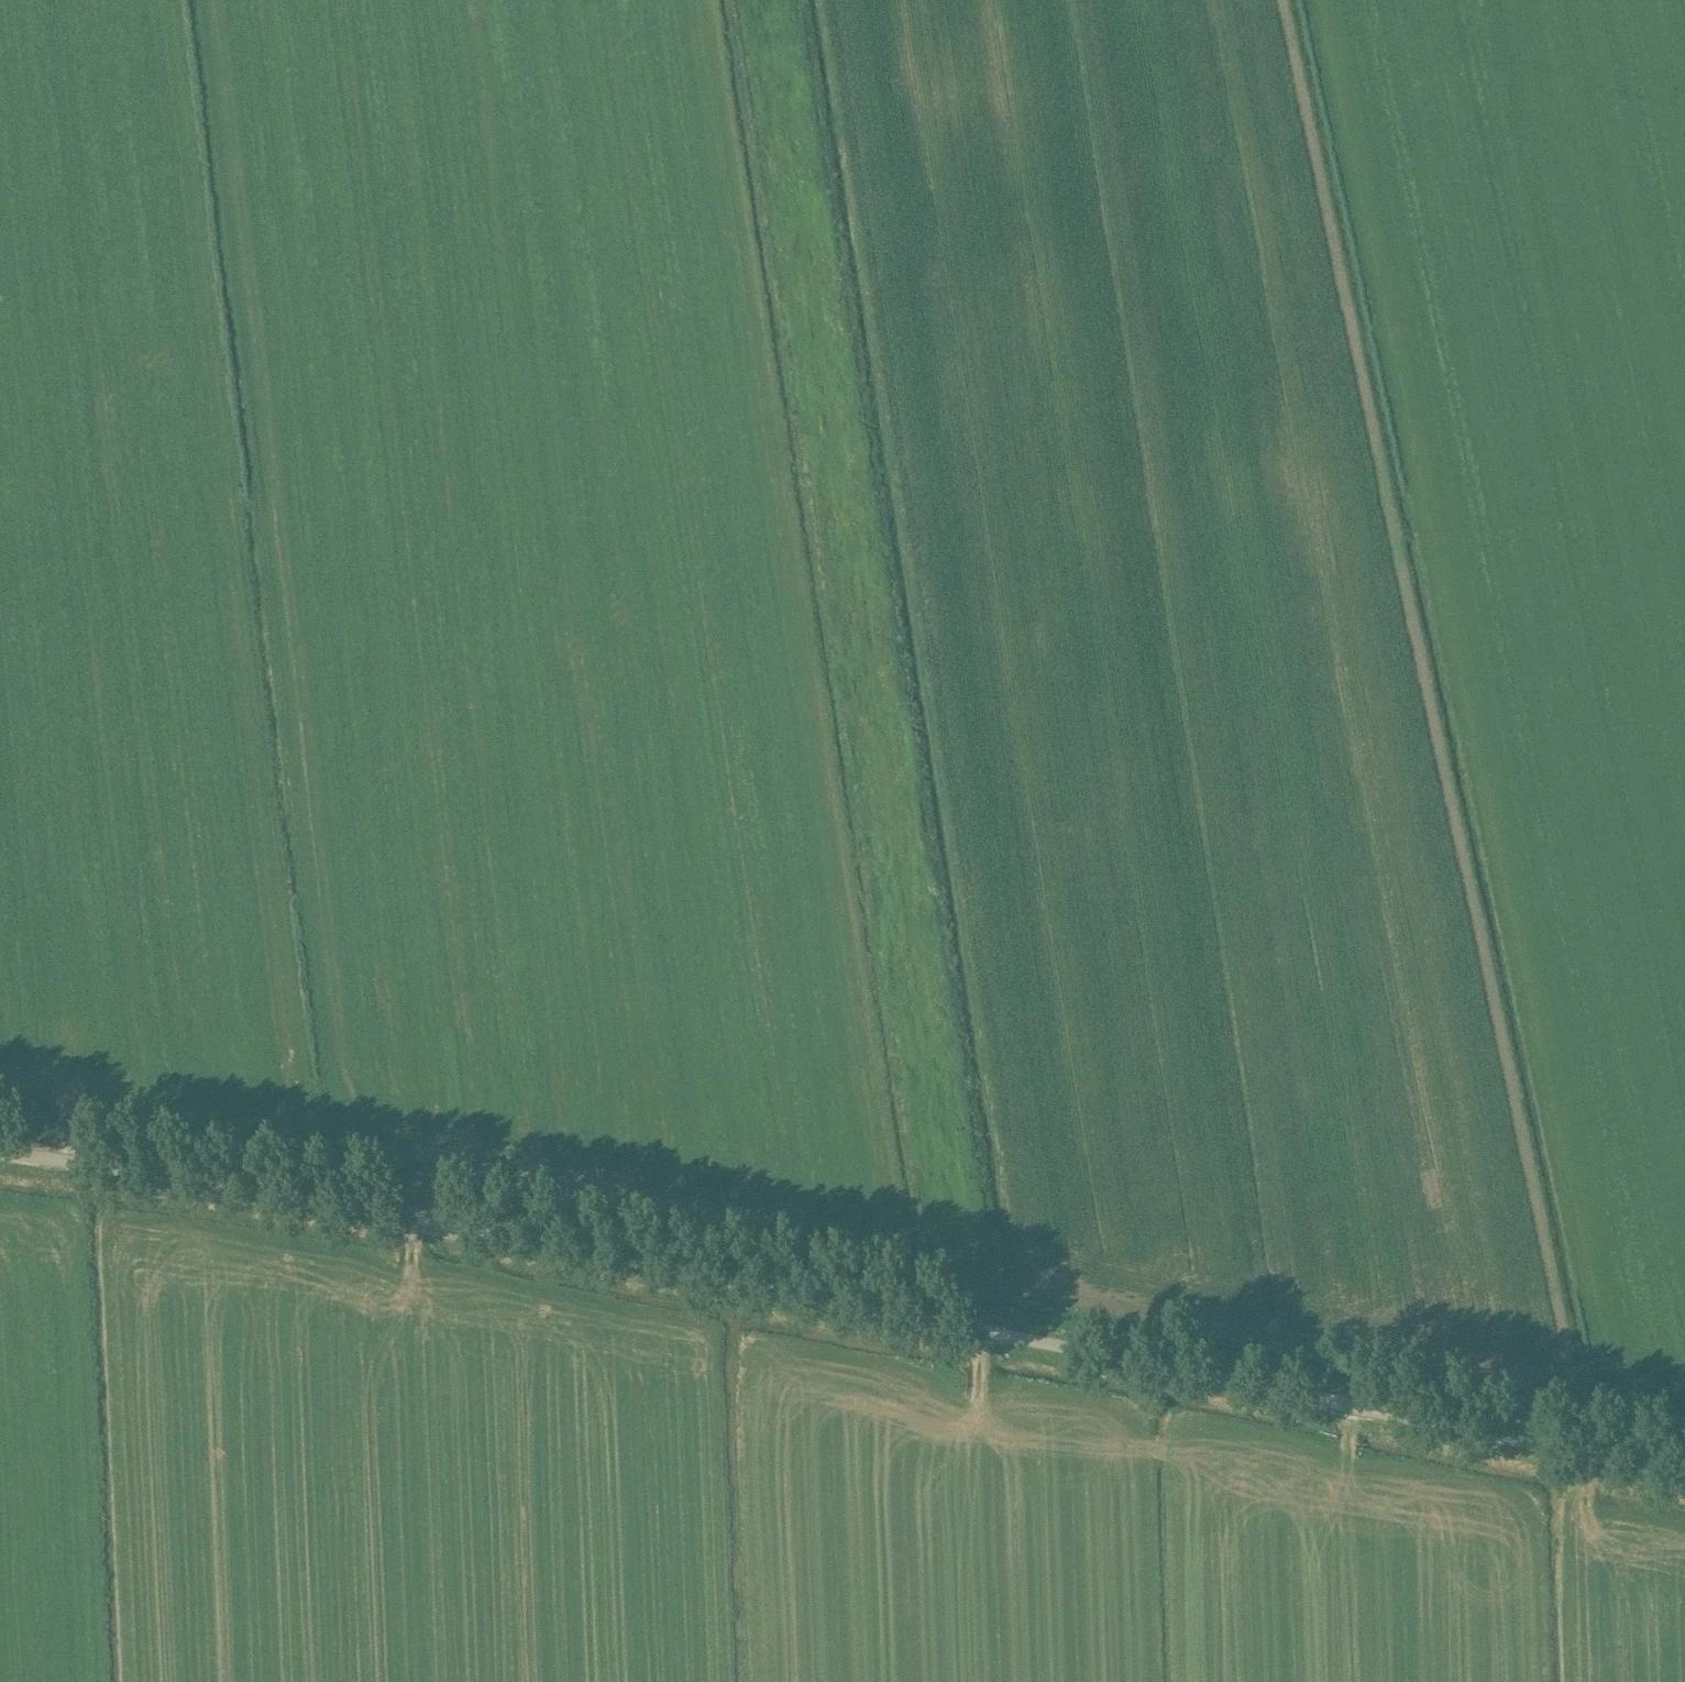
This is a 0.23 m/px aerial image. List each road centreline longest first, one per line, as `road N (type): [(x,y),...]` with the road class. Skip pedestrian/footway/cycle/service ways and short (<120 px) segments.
road 1 (unclassified): [(1684,1476),(593,1251),(0,1151)]

